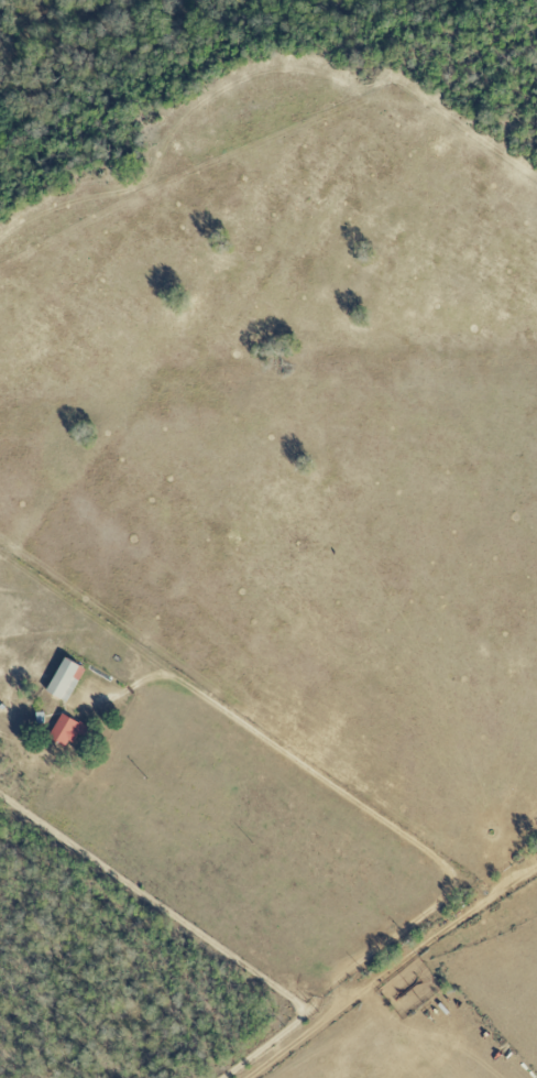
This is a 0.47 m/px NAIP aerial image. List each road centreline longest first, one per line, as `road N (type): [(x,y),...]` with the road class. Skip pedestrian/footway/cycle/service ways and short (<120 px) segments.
road 1 (residential): [(221,1077),(306,1011),(333,976),(442,896),(453,876)]

